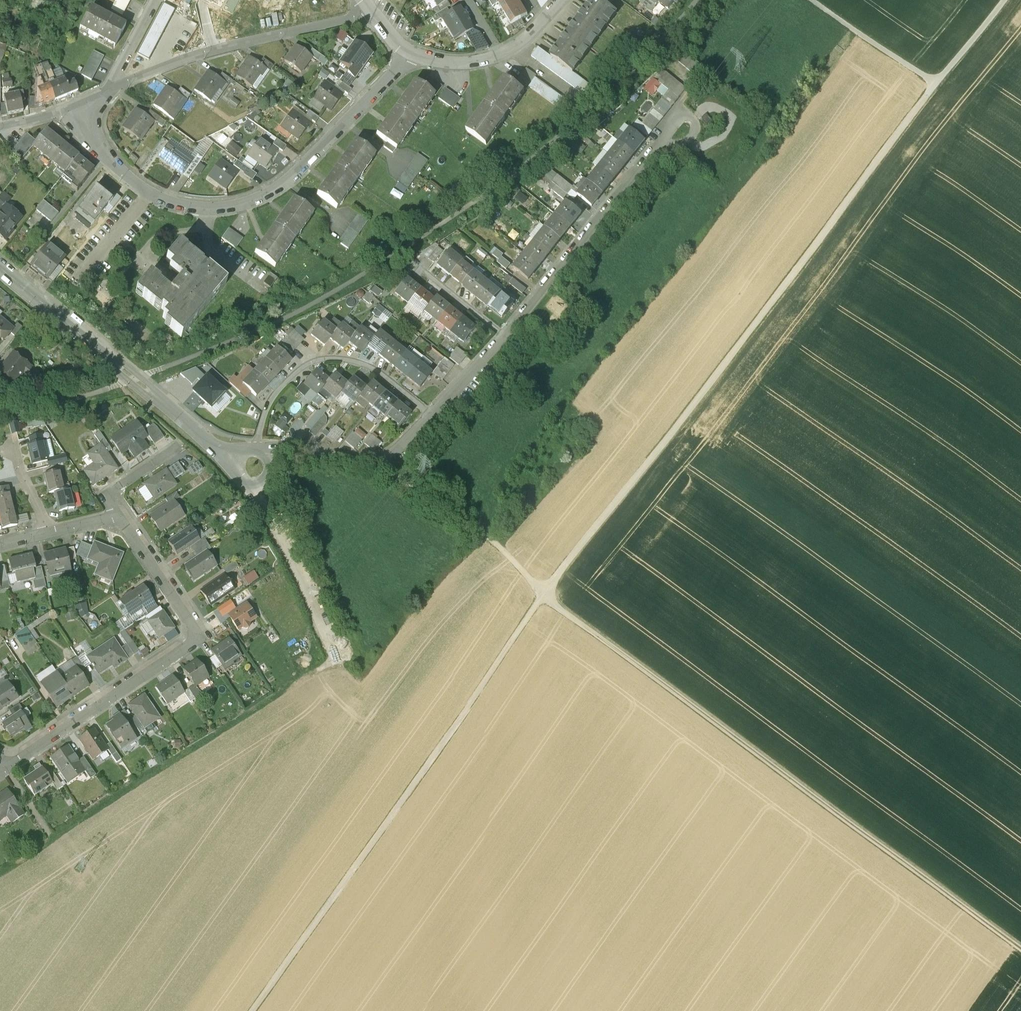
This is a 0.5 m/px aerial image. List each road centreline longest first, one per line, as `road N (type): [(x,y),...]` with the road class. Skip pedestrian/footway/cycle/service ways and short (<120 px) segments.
road 1 (track): [(256,1010),(544,601),(935,89)]
road 2 (track): [(387,459),(406,485),(492,541),(544,601),(1020,957)]
road 3 (residential): [(77,107),(102,152),(128,178),(159,196),(214,207),(269,190),(408,56)]
road 4 (track): [(0,876),(337,659)]
road 5 (residential): [(129,525),(190,621),(192,637),(4,768)]
road 6 (residential): [(0,271),(221,457)]
road 7 (residential): [(505,337),(678,117)]
road 8 (residential): [(108,91),(207,53),(370,14)]
road 9 (residential): [(432,417),(379,373),(329,359),(299,370),(274,395),(254,451)]
road 10 (residential): [(251,490),(308,586),(337,659)]
road 11 (residential): [(269,450),(387,459),(432,417)]
road 12 (residential): [(408,56),(437,64),(499,58),(524,44),(562,0)]
road 13 (track): [(935,89),(811,0)]
road 14 (track): [(575,415),(492,541)]

